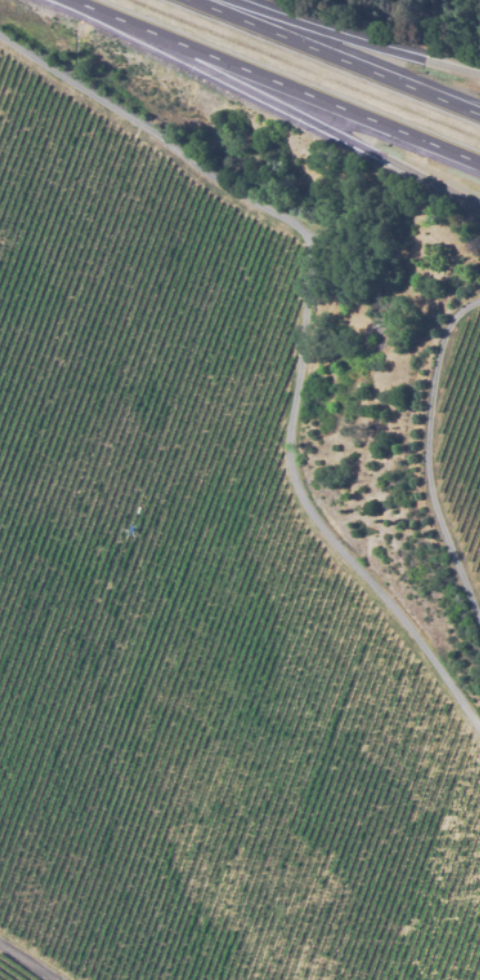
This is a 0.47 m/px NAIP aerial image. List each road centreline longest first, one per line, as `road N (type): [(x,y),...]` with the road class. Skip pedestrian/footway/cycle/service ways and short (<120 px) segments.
road 1 (track): [(479,637),(301,469),(176,429),(19,498),(0,495)]
road 2 (motorway): [(59,0),(479,167)]
road 3 (motorway): [(180,51),(345,149),(479,207)]
road 4 (motorway): [(479,118),(185,0)]
road 5 (motorway): [(479,80),(204,0)]

